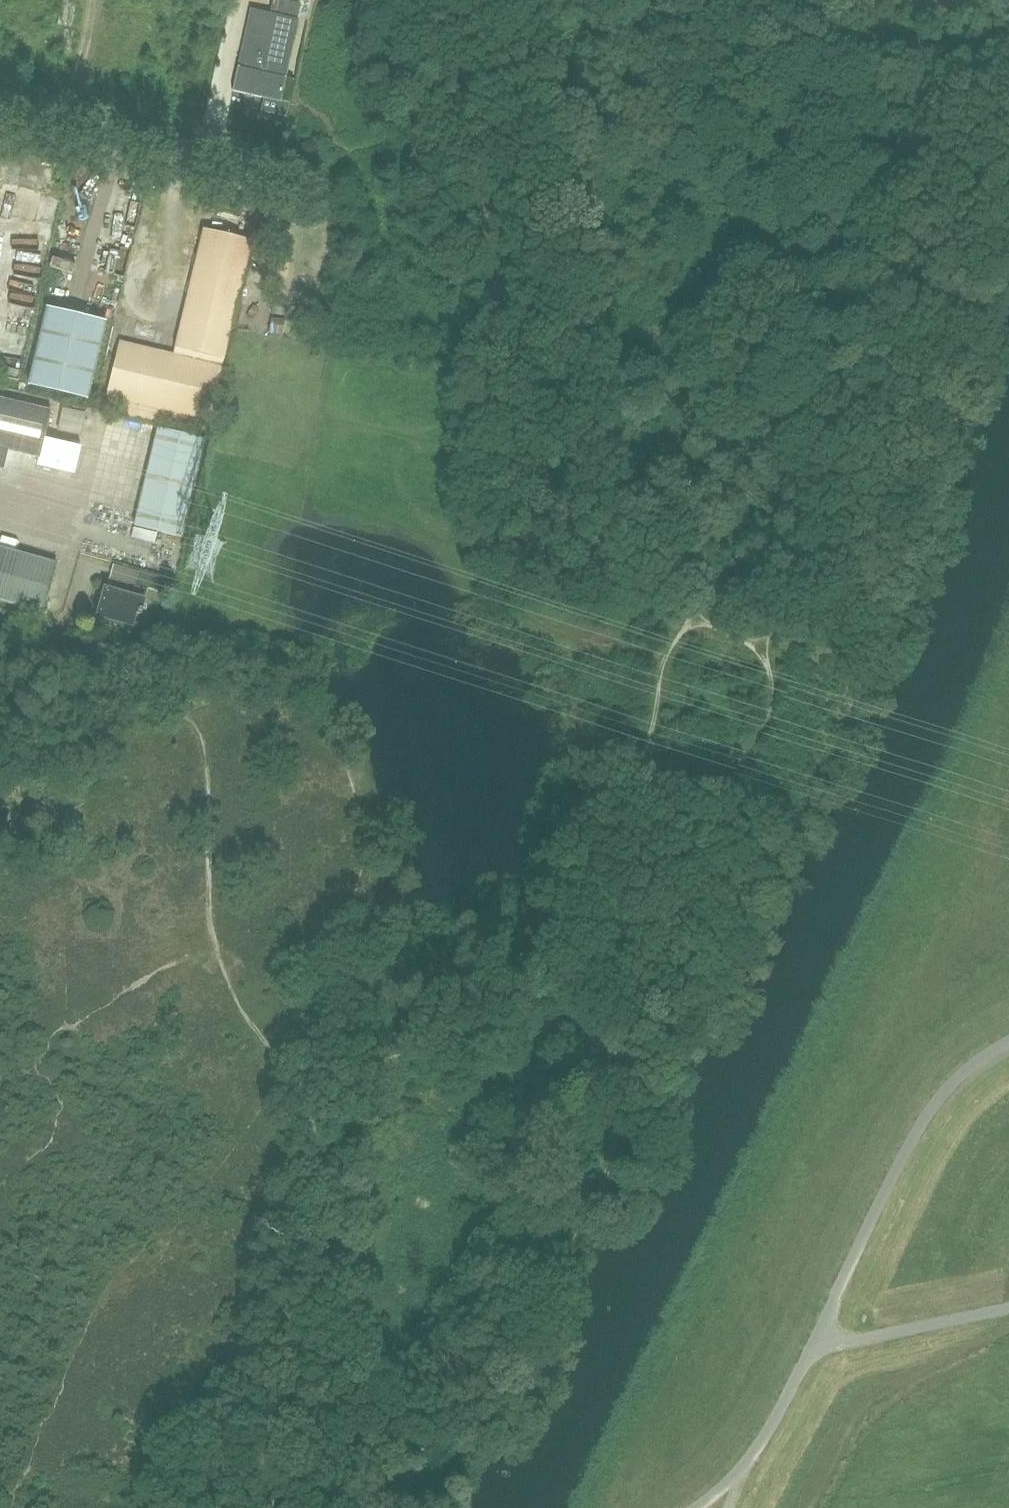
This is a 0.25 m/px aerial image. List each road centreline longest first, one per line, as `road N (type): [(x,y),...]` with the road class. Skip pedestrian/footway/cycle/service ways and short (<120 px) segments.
road 1 (track): [(481,0),(542,160),(562,406),(588,469),(623,521),(683,573),(691,616),(663,653),(659,708),(626,801),(558,915),(441,1026),(381,1063),(309,1077)]
road 2 (track): [(422,1507),(490,1406),(546,1286),(610,1025),(653,917),(706,879),(730,793),(771,709),(775,680),(757,639),(691,616)]
road 3 (track): [(309,1077),(364,867),(353,771),(326,718),(293,697),(233,691),(134,709),(0,719)]
road 4 (track): [(274,1507),(306,1440),(292,1380),(327,1190),(309,1077)]
road 5 (track): [(309,1077),(269,1047),(238,1001),(219,953),(209,910),(207,761),(184,697)]
road 6 (unclassified): [(270,152),(260,172),(0,104)]

